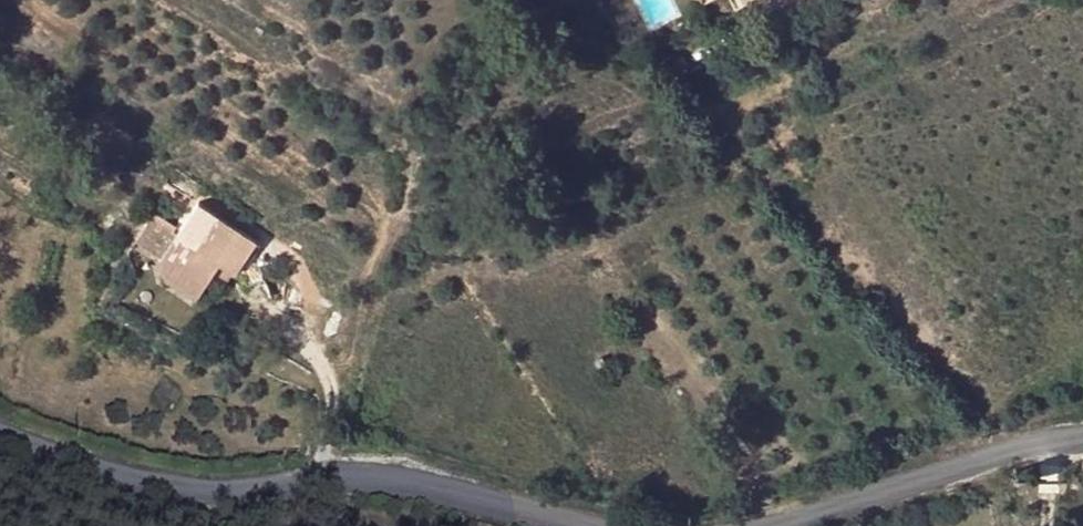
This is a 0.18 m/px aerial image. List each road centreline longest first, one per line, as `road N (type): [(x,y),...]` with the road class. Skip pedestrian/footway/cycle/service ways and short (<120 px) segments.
road 1 (tertiary): [(0,423),(168,480),(426,490),(559,525)]
road 2 (tertiary): [(809,525),(1018,456),(1082,445)]

